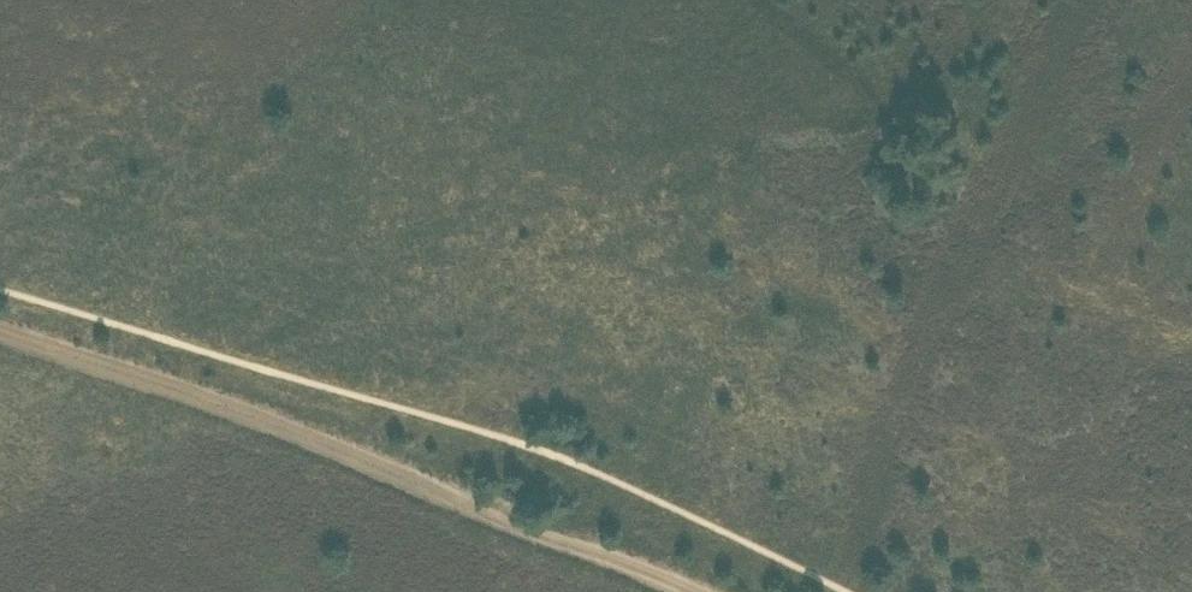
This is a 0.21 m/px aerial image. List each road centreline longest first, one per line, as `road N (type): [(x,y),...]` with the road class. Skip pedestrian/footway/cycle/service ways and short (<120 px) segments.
road 1 (track): [(696,591),(178,393),(0,336)]

